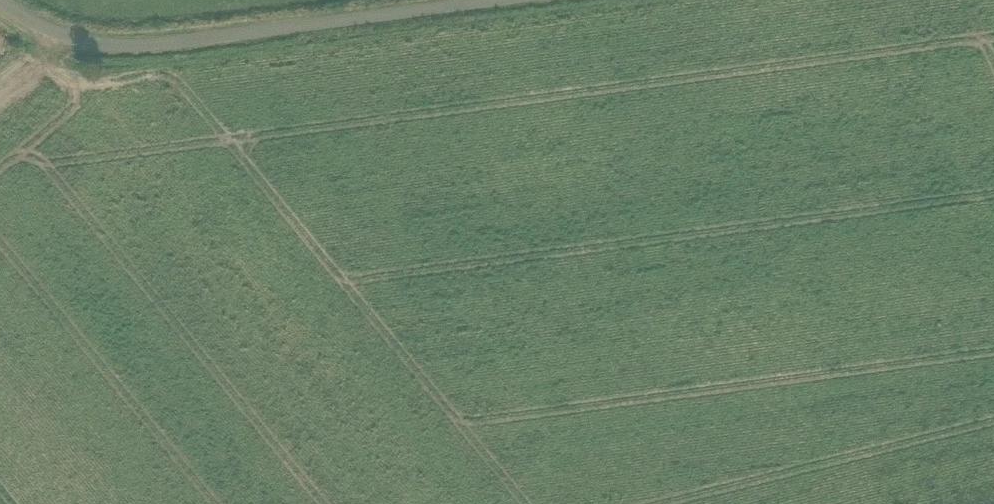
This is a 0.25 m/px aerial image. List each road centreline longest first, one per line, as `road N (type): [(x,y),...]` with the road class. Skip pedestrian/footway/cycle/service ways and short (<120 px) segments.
road 1 (unclassified): [(485,0),(118,51),(76,42),(10,0)]

